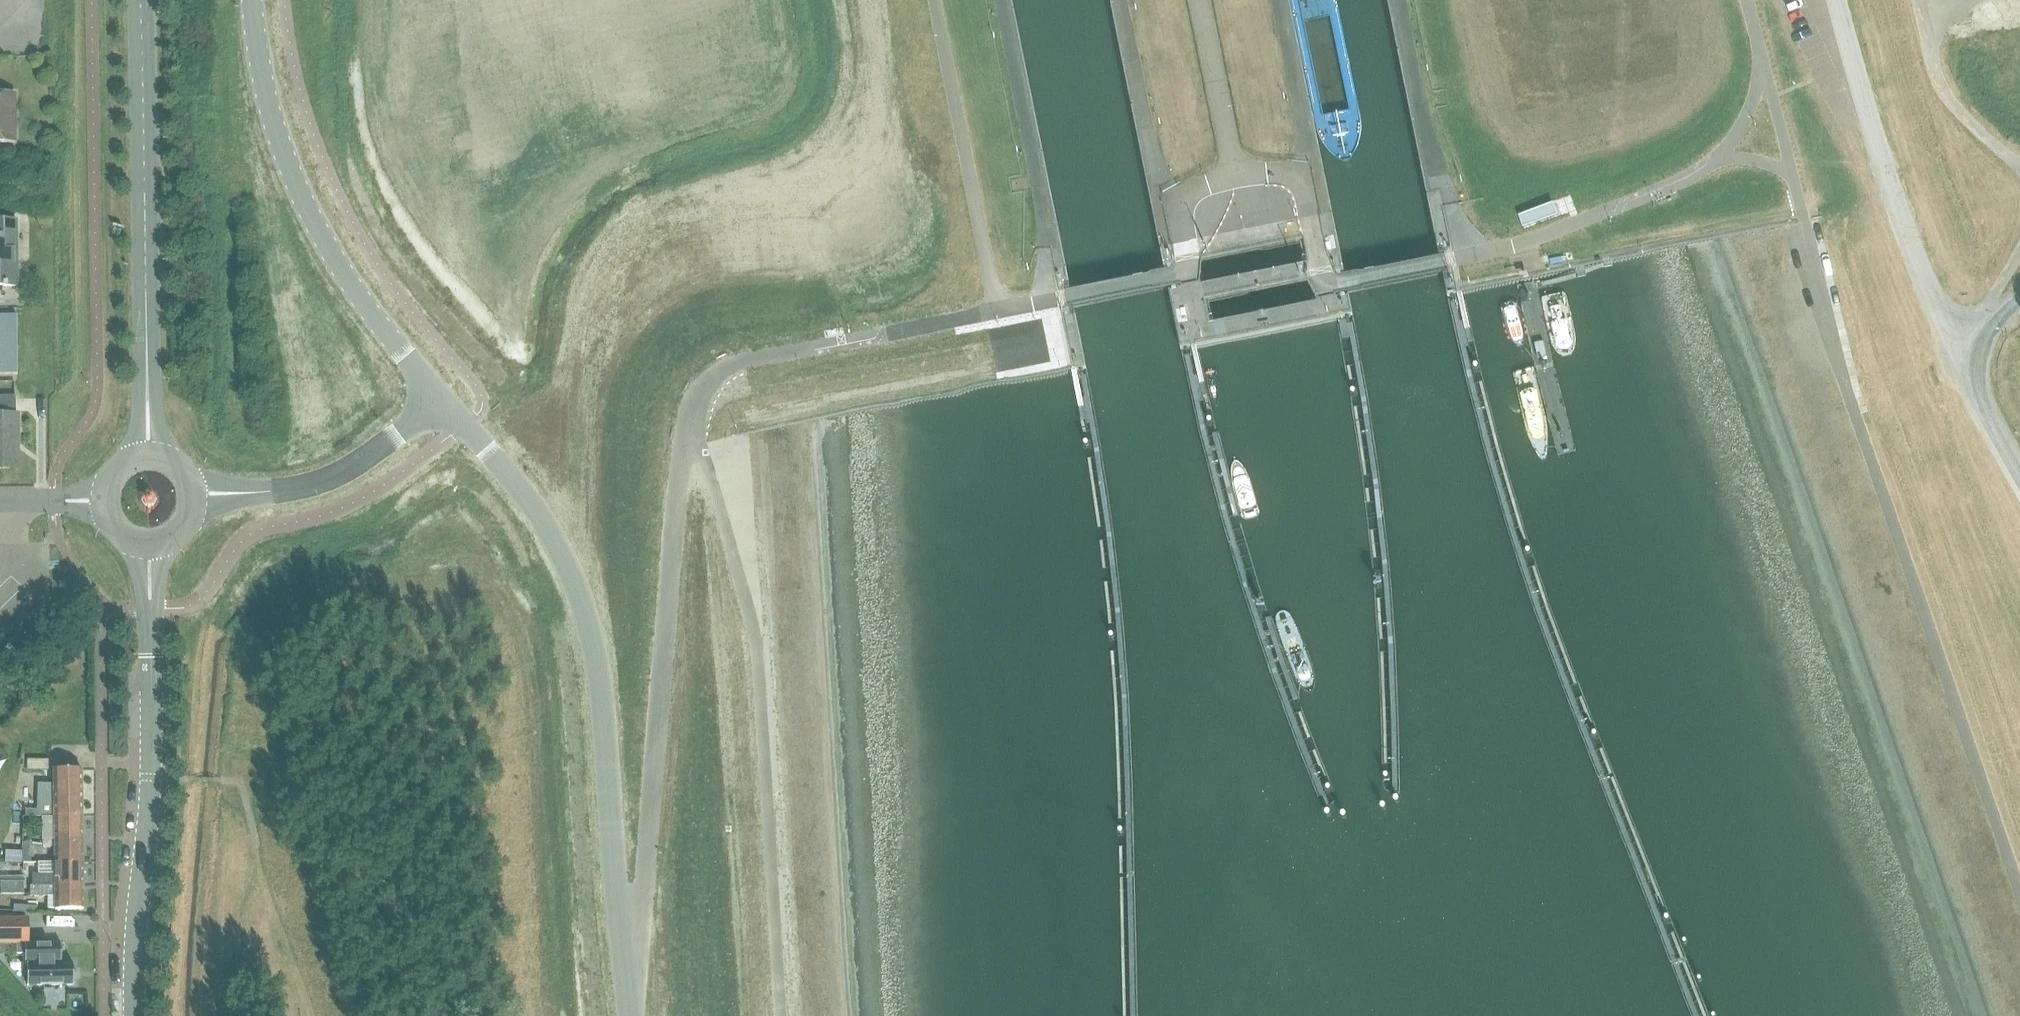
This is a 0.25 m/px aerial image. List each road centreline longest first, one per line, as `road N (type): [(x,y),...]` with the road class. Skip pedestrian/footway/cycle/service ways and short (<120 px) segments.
road 1 (unclassified): [(2019,899),(1834,341),(1791,169)]
road 2 (unclassified): [(779,1015),(757,672),(741,557),(700,416),(724,369)]
road 3 (unclassified): [(624,940),(639,934),(651,868),(680,423),(701,382),(724,369)]
road 4 (tertiary): [(624,940),(590,623),(543,523),(442,402)]
road 5 (tertiary): [(135,1015),(152,552)]
road 6 (tertiary): [(149,454),(140,0)]
road 7 (unclassified): [(442,402),(326,245),(303,197),(278,136),(256,0)]
road 8 (tertiary): [(1957,349),(1888,183),(1837,0)]
road 9 (unclassified): [(997,311),(937,0)]
road 10 (unclassified): [(1044,302),(1047,200),(1005,0)]
road 11 (unclassified): [(1447,261),(1332,282),(1305,185),(1292,177),(1238,179)]
road 12 (unclassified): [(724,369),(997,311)]
road 13 (unclassified): [(1044,302),(1180,275),(1190,266),(1184,199),(1238,179)]
road 14 (unclassified): [(1476,256),(1520,247),(1658,192),(1724,155)]
road 15 (tertiary): [(198,495),(271,492),(329,476),(442,402)]
road 16 (unclassified): [(1476,256),(1422,113),(1399,0)]
road 17 (unclassified): [(2019,166),(1956,111),(1917,0)]
road 18 (unclassified): [(1238,179),(1202,0)]
road 19 (residential): [(2019,467),(1957,349)]

